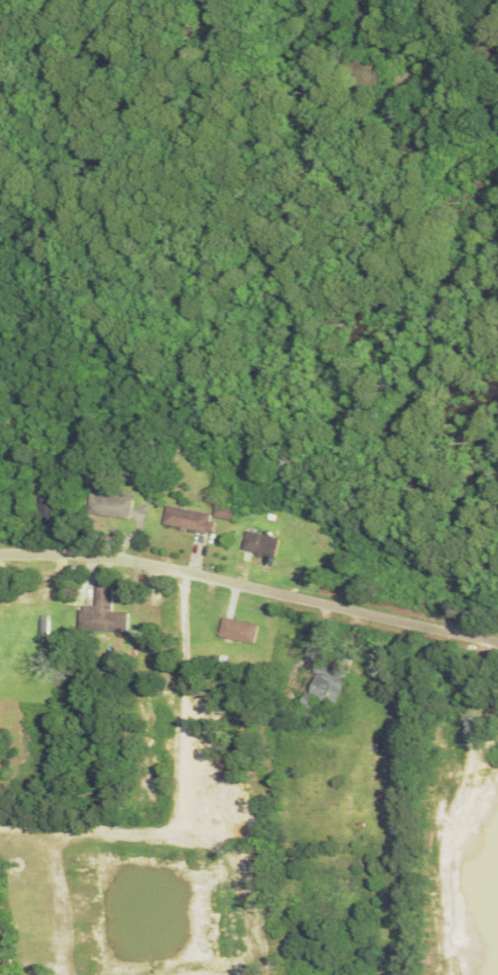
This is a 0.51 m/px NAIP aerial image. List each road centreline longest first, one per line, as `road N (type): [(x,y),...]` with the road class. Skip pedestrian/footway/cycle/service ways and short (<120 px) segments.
road 1 (residential): [(0,549),(117,553),(497,637)]

